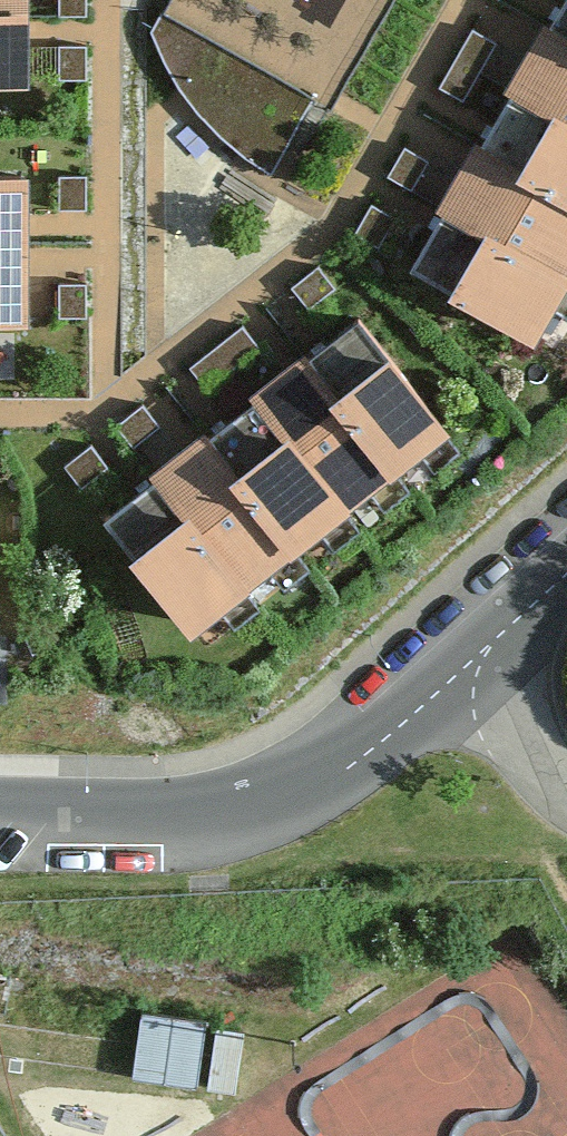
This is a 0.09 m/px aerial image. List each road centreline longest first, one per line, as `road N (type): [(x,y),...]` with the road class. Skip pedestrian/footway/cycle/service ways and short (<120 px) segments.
road 1 (residential): [(473,662),(298,788),(219,807),(0,807)]
road 2 (residential): [(566,787),(473,662)]
road 3 (residential): [(566,577),(473,662)]

